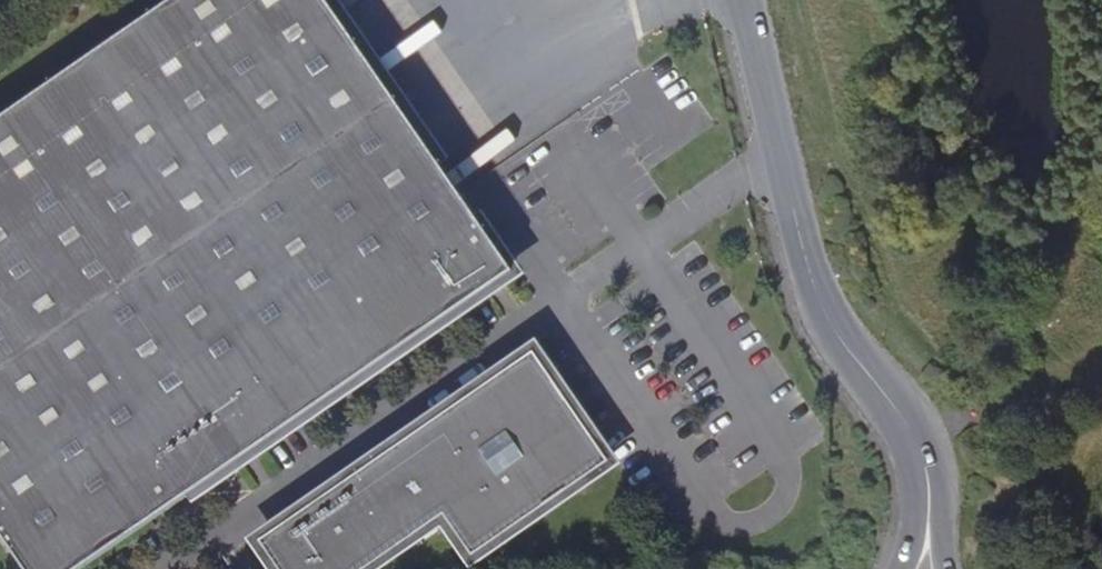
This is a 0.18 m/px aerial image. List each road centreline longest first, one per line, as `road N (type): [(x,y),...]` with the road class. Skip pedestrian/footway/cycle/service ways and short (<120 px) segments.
road 1 (unclassified): [(929,500),(921,452),(814,289),(745,0)]

